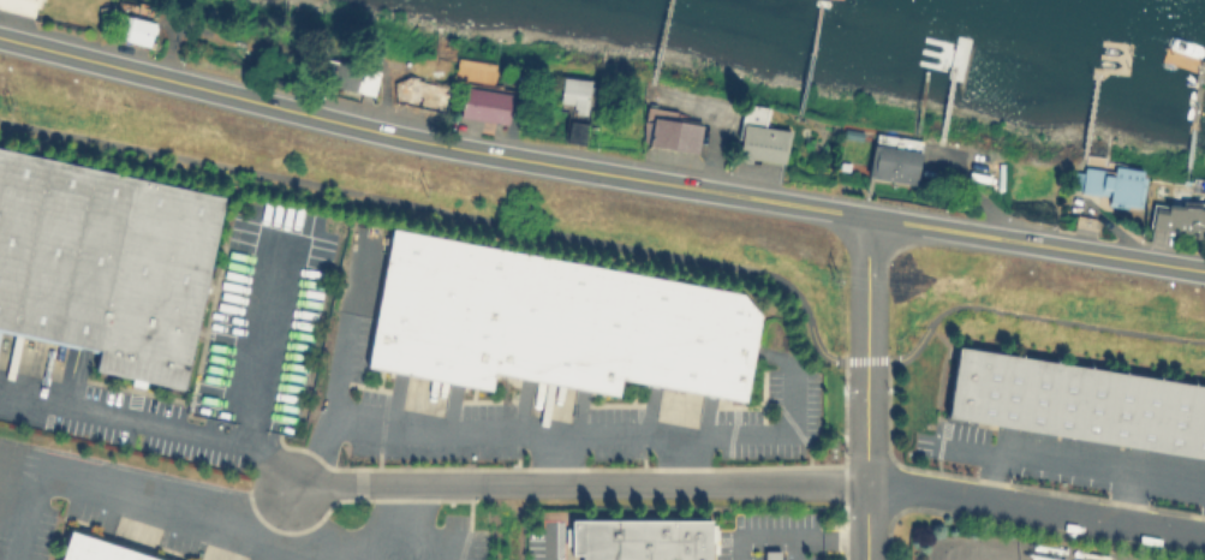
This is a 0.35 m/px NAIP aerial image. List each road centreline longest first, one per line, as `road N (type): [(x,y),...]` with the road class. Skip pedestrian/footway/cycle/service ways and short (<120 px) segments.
road 1 (secondary): [(0,38),(411,139),(1204,272)]
road 2 (residential): [(487,484),(890,485)]
road 3 (residential): [(890,485),(1204,535)]
road 4 (tertiary): [(867,559),(867,361)]
road 5 (residential): [(299,488),(487,484)]
road 6 (tertiary): [(867,361),(867,218)]

